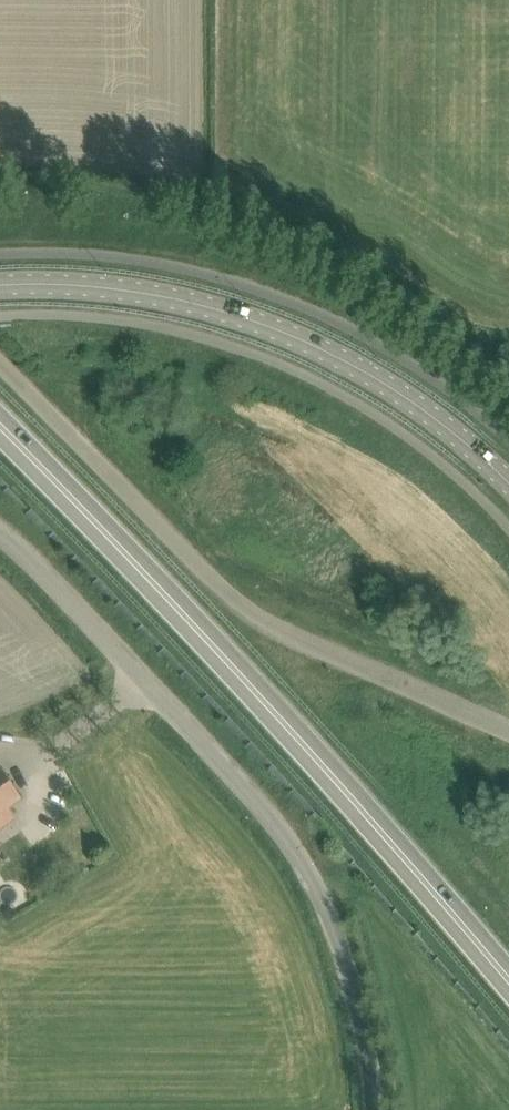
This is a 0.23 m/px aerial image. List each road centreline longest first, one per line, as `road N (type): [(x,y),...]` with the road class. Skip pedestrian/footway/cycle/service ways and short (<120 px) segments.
road 1 (primary): [(508,977),(211,642),(0,426)]
road 2 (unclassified): [(365,1109),(347,983),(322,919),(257,815),(0,546)]
road 3 (track): [(0,363),(253,613),(508,729)]
road 4 (tertiary): [(508,486),(433,418),(375,379),(233,316),(120,288),(0,286)]

